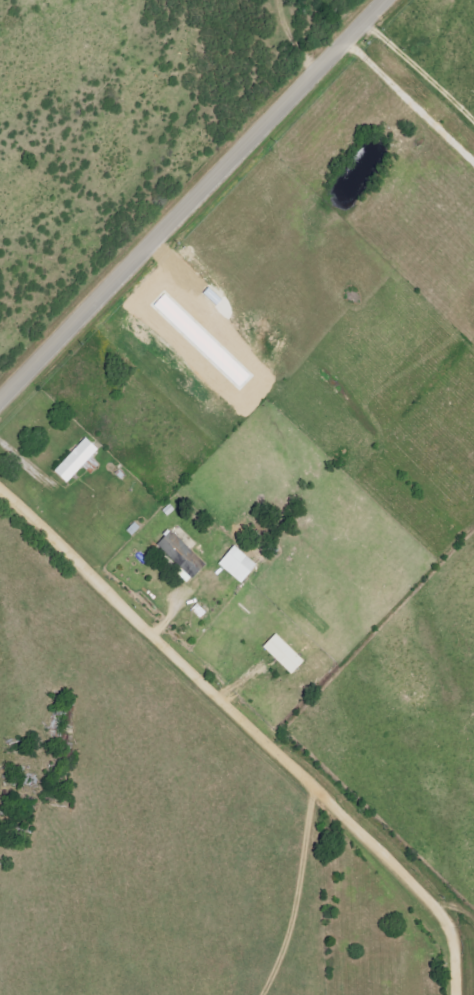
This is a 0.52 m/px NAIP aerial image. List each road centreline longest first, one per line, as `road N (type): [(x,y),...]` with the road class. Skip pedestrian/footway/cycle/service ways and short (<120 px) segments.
road 1 (residential): [(447,937),(313,784),(0,515)]
road 2 (residential): [(0,408),(387,0)]

